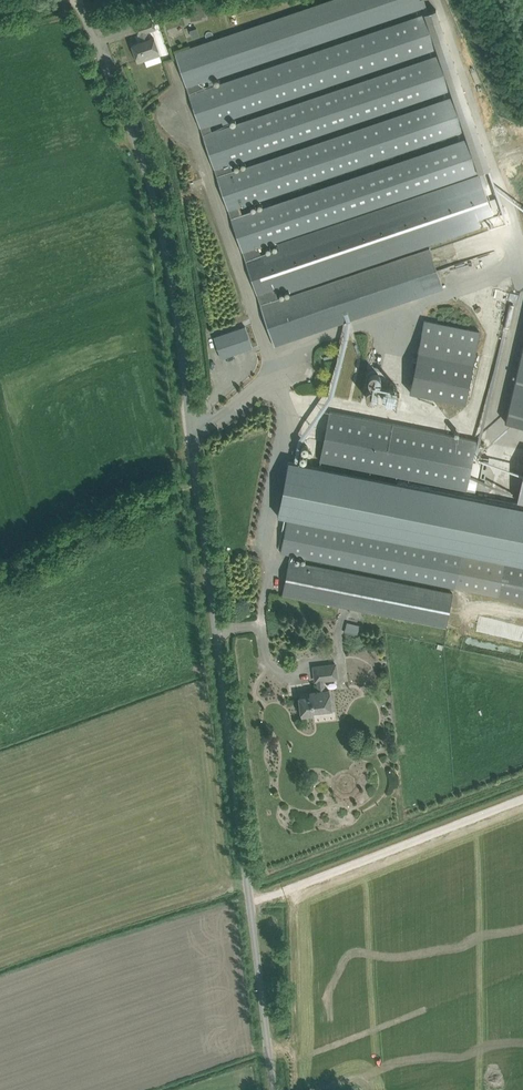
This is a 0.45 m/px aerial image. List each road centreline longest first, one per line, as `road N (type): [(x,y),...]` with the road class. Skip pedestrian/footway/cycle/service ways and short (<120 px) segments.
road 1 (unclassified): [(273,1089),(170,274),(144,163),(77,0)]

